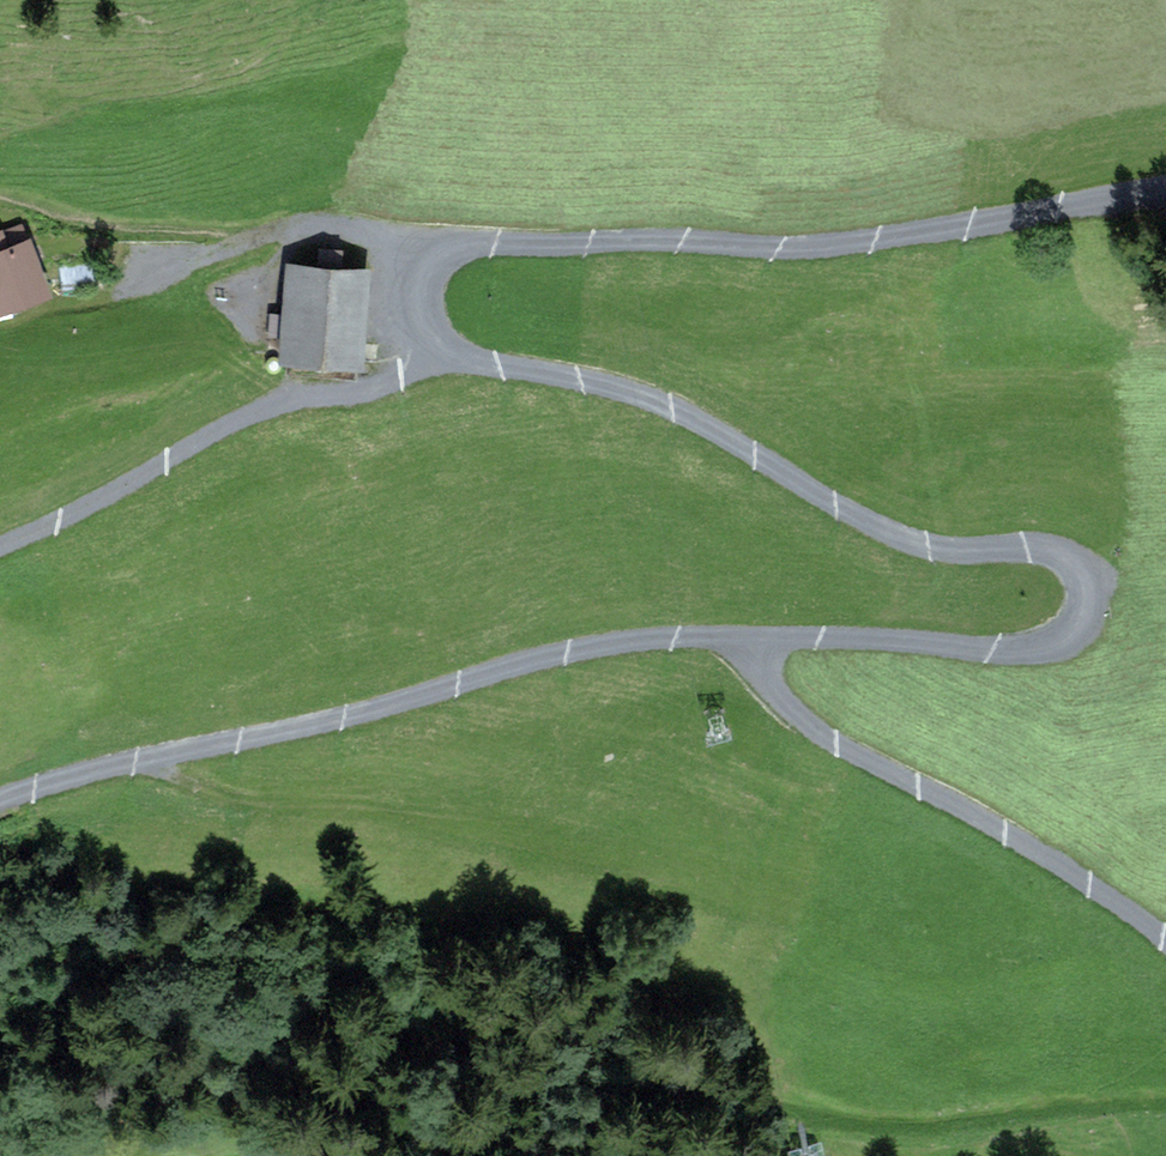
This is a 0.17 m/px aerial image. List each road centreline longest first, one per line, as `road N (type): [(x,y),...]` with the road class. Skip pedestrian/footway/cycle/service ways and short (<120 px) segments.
road 1 (unclassified): [(1165,187),(825,246),(493,242),(442,259),(425,287),(435,334),(456,352),(582,378),(676,409),(857,518),(914,542),(1057,553),(1074,563),(1087,591),(1070,636),(994,650),(895,639),(613,643),(0,800)]
road 2 (track): [(1165,1101),(872,1126),(701,1084),(538,1068),(357,1123),(321,1146),(246,1155)]
road 3 (track): [(0,1123),(163,1116),(357,1123)]
road 4 (track): [(235,244),(193,232),(79,225),(0,196)]

